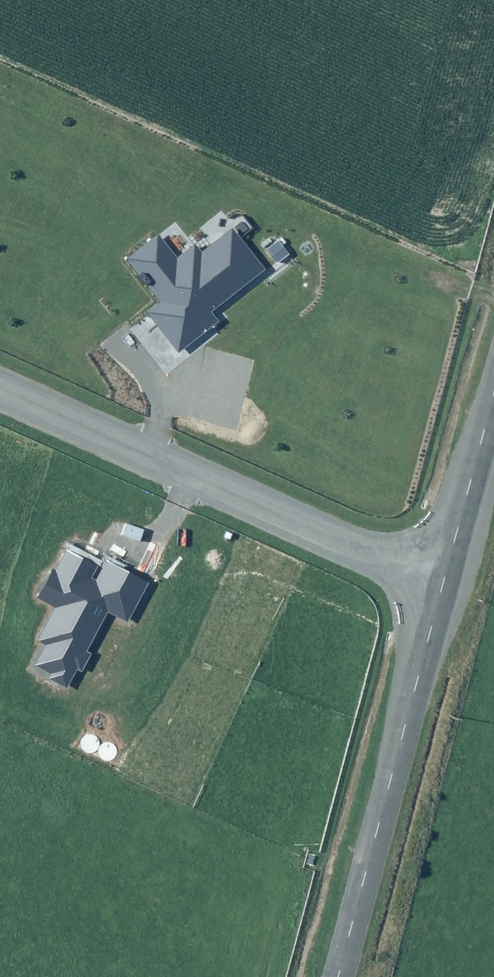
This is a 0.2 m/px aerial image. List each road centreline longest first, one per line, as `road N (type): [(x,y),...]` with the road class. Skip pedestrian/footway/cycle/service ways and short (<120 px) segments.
road 1 (residential): [(0,375),(447,573)]
road 2 (unclassified): [(447,573),(339,976)]
road 3 (unclassified): [(493,400),(447,573)]

